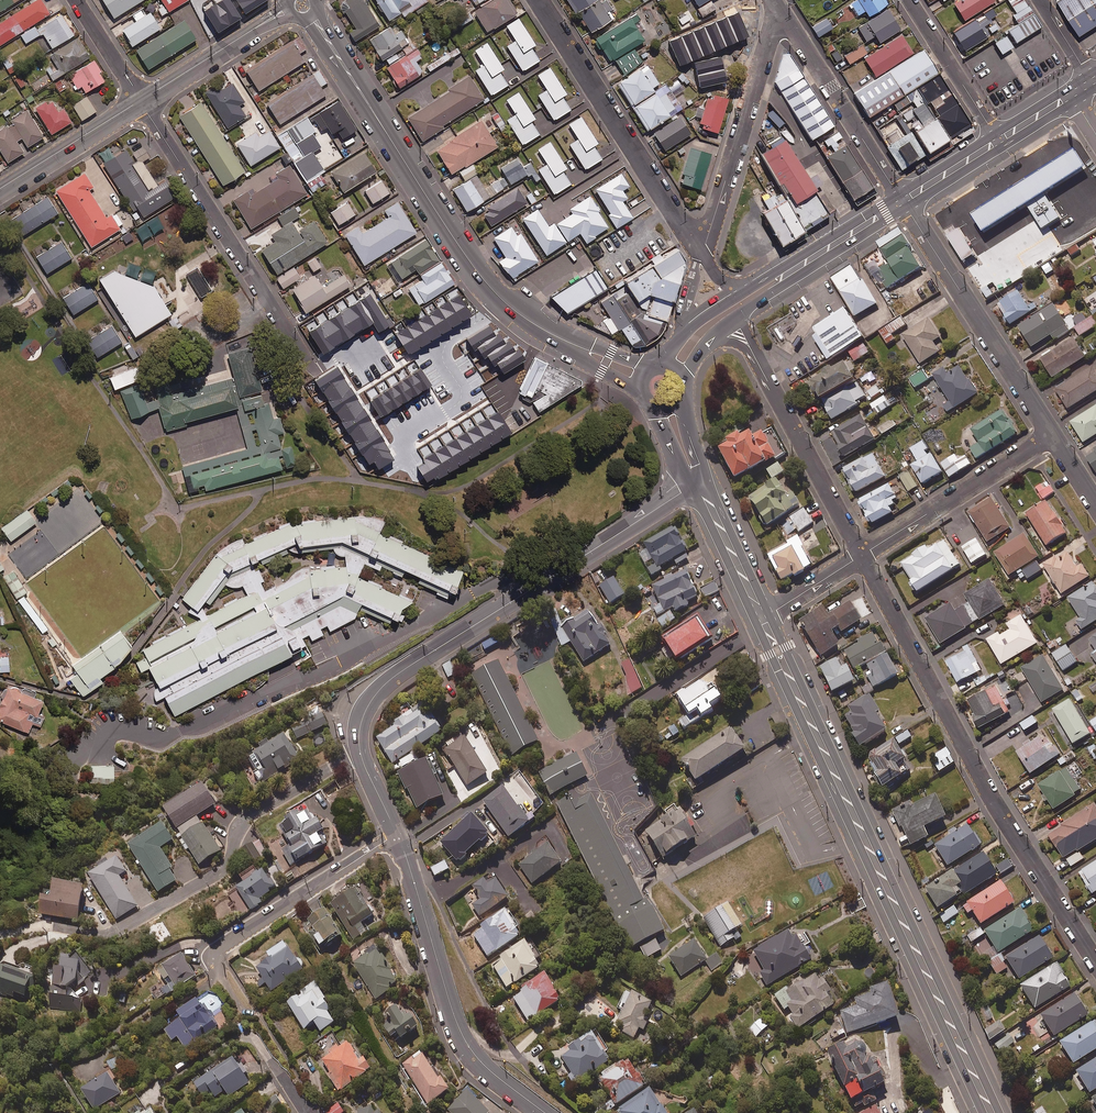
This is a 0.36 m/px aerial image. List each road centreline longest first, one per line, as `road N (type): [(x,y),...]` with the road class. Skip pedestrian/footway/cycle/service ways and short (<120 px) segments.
road 1 (tertiary): [(761,617),(991,1112)]
road 2 (tertiary): [(397,834),(358,747),(362,718),(379,691),(697,479)]
road 3 (residential): [(862,555),(984,786),(1095,961)]
road 4 (tertiary): [(533,324),(486,283),(311,15)]
road 5 (tertiary): [(545,1112),(499,1078),(460,1034),(397,834)]
road 6 (residential): [(139,101),(312,369)]
road 7 (residential): [(539,0),(700,251)]
road 8 (residential): [(1053,435),(902,201)]
road 9 (residential): [(779,6),(700,251)]
road 10 (residential): [(902,201),(779,6)]
road 11 (residential): [(862,555),(1053,435)]
road 12 (residential): [(215,960),(220,947),(397,834)]
road 13 (residential): [(767,380),(862,555)]
road 14 (residential): [(288,8),(139,101)]
road 15 (residential): [(909,0),(998,140)]
road 16 (residential): [(139,101),(0,189)]
road 17 (tertiary): [(697,479),(761,617)]
road 18 (tertiary): [(634,389),(533,324)]

